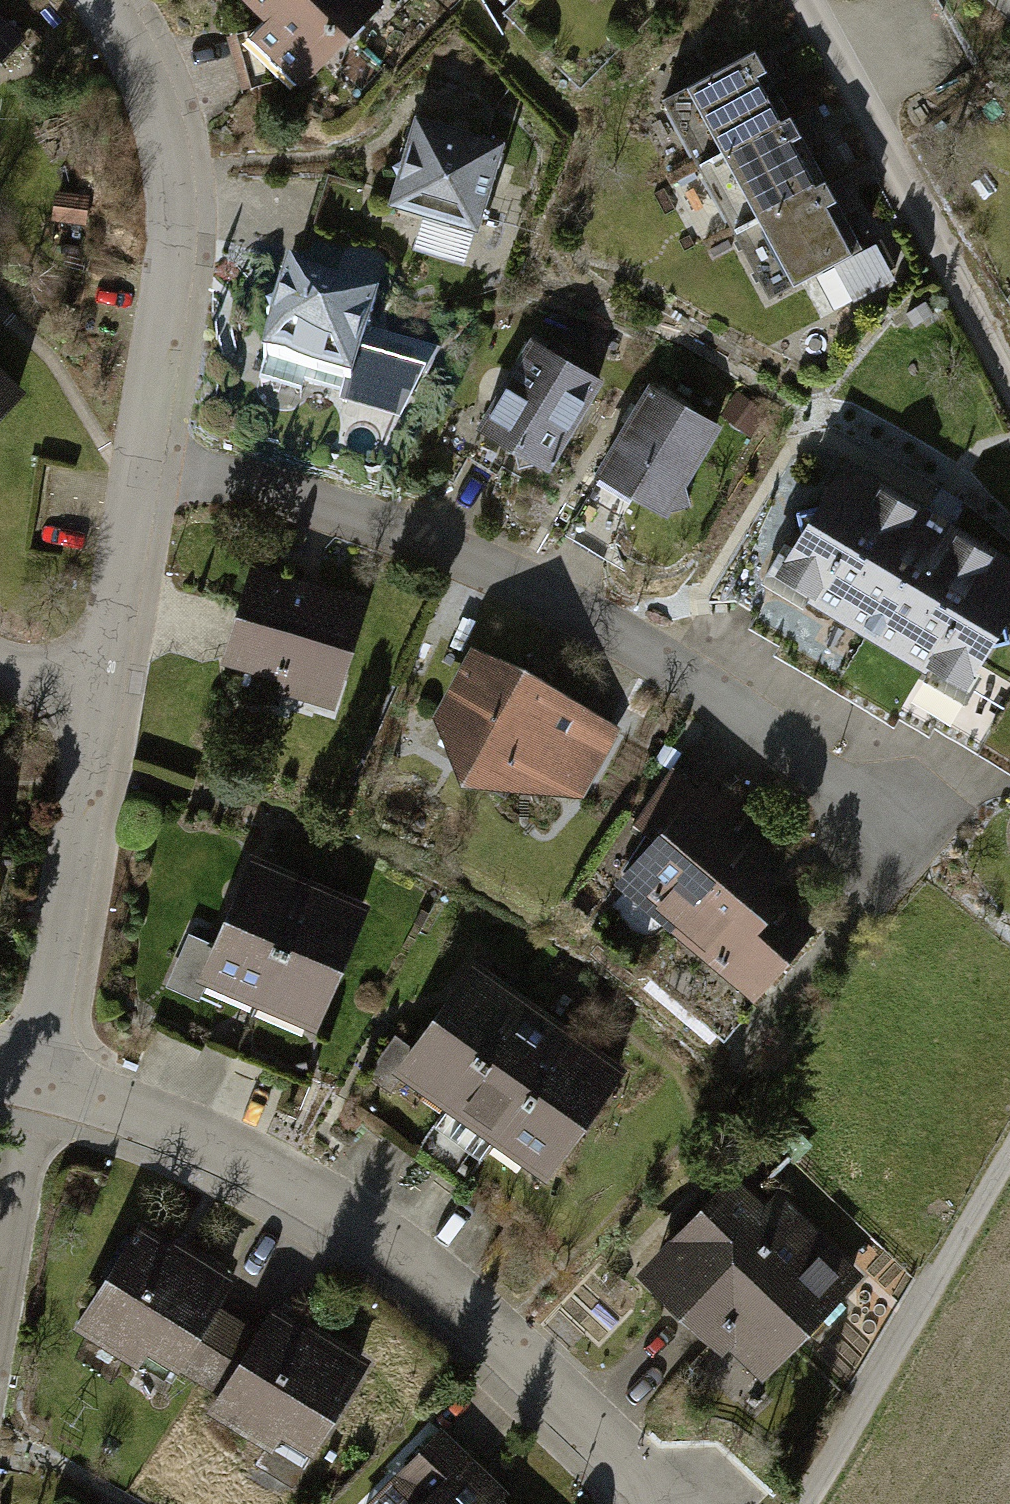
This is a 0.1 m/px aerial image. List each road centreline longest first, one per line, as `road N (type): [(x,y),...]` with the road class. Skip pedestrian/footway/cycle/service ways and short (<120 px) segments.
road 1 (residential): [(143,457),(443,549),(872,783)]
road 2 (residential): [(45,1102),(221,1158),(329,1207),(464,1294),(682,1497)]
road 3 (residential): [(143,457),(164,199),(160,106),(103,0)]
road 4 (residential): [(45,1102),(101,689)]
road 5 (residential): [(101,689),(143,457)]
road 6 (residential): [(0,1321),(45,1102)]

